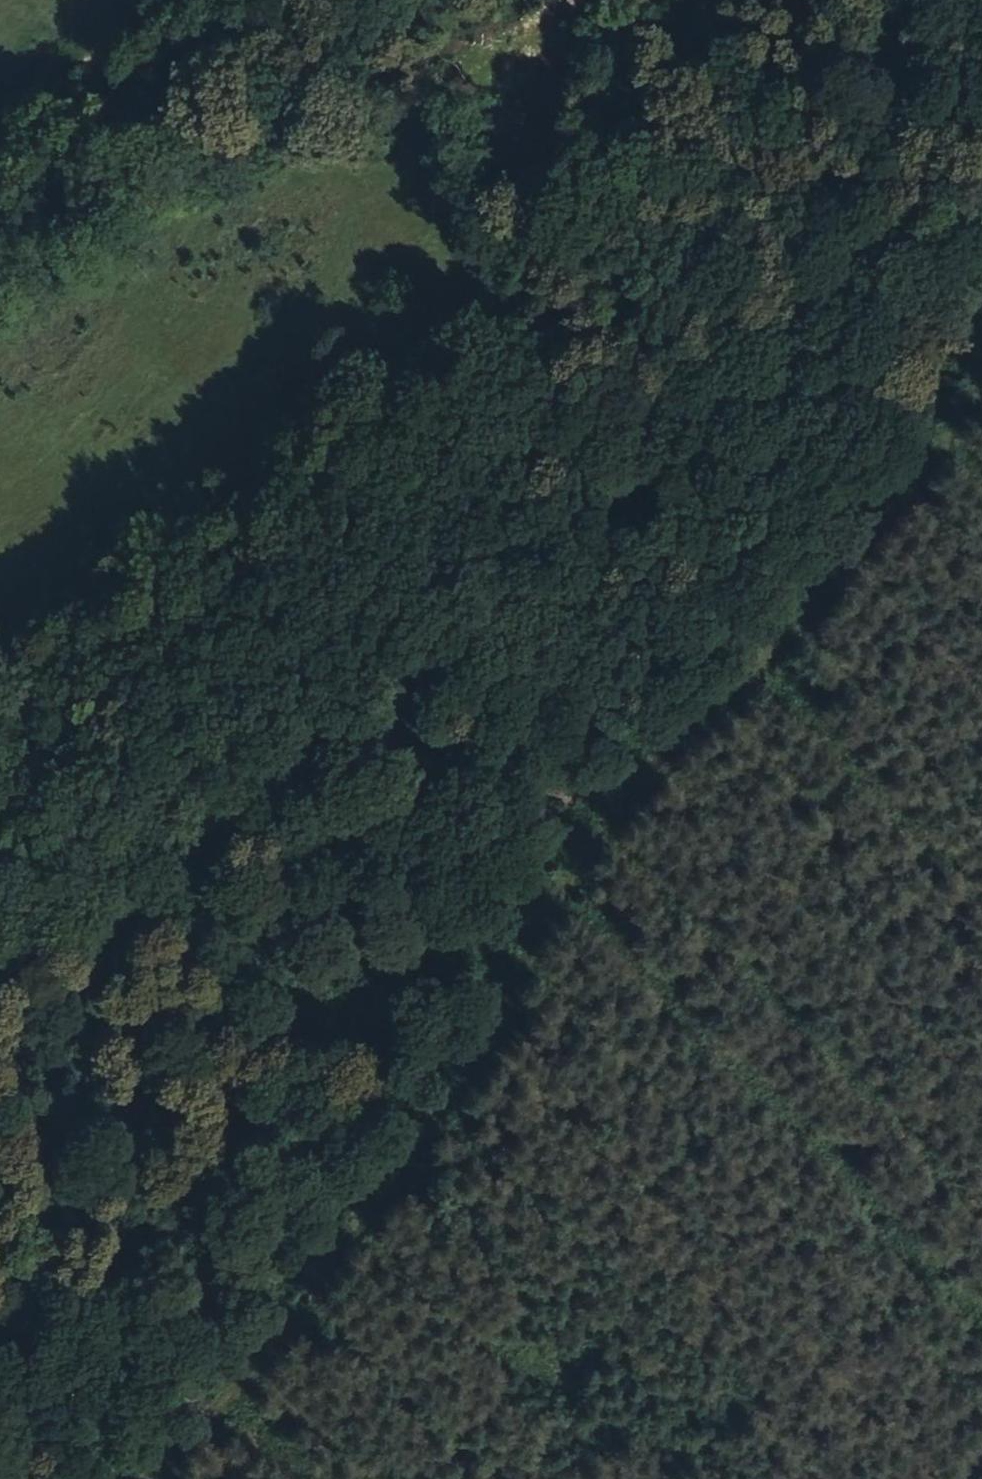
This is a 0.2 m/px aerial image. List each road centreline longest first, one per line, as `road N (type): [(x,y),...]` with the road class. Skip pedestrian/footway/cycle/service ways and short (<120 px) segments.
road 1 (track): [(981,370),(966,403),(573,889),(284,1347),(157,1478)]
road 2 (track): [(0,121),(172,0)]

